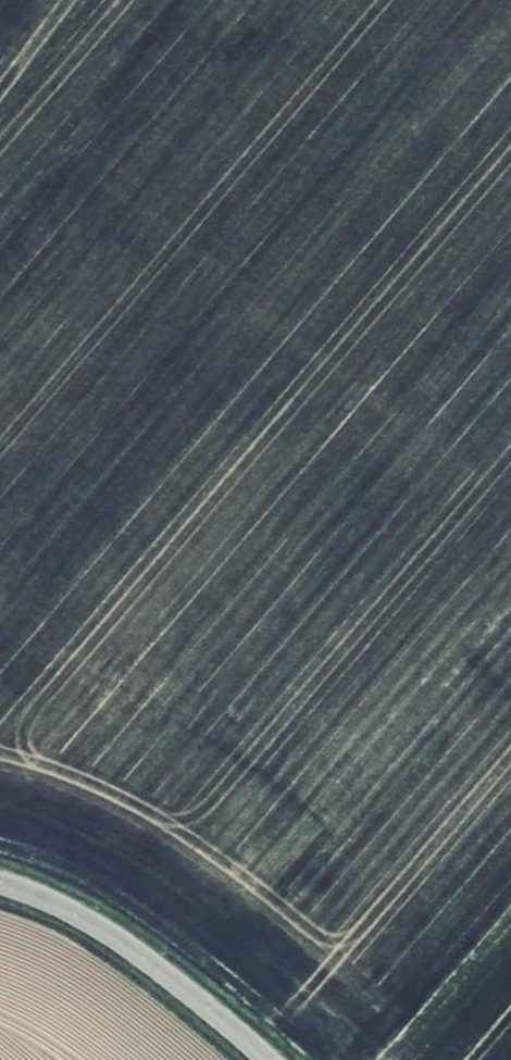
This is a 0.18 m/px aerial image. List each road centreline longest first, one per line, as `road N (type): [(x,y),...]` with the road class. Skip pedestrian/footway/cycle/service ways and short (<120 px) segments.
road 1 (unclassified): [(268,1059),(121,939),(0,881)]

